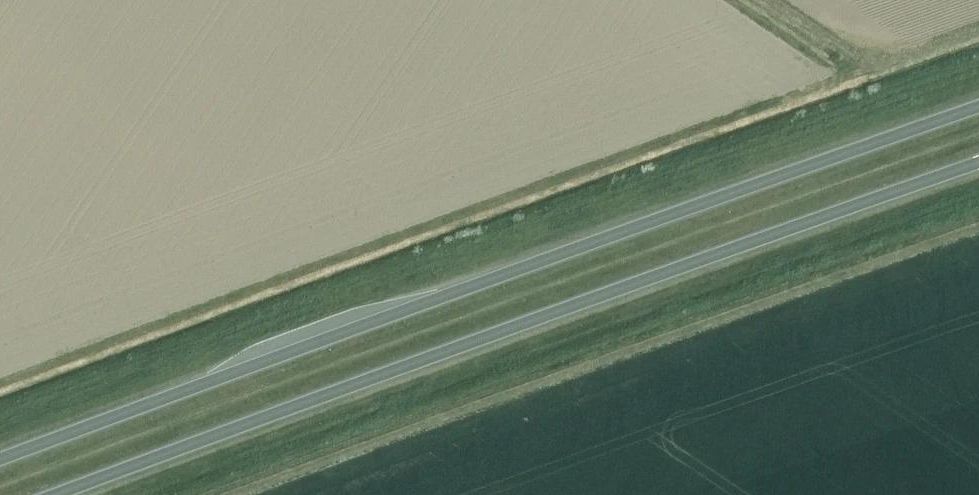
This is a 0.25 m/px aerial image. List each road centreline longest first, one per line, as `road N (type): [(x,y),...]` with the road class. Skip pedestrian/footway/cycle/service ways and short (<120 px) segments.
road 1 (trunk): [(978,106),(0,457)]
road 2 (trunk): [(52,494),(978,162)]

